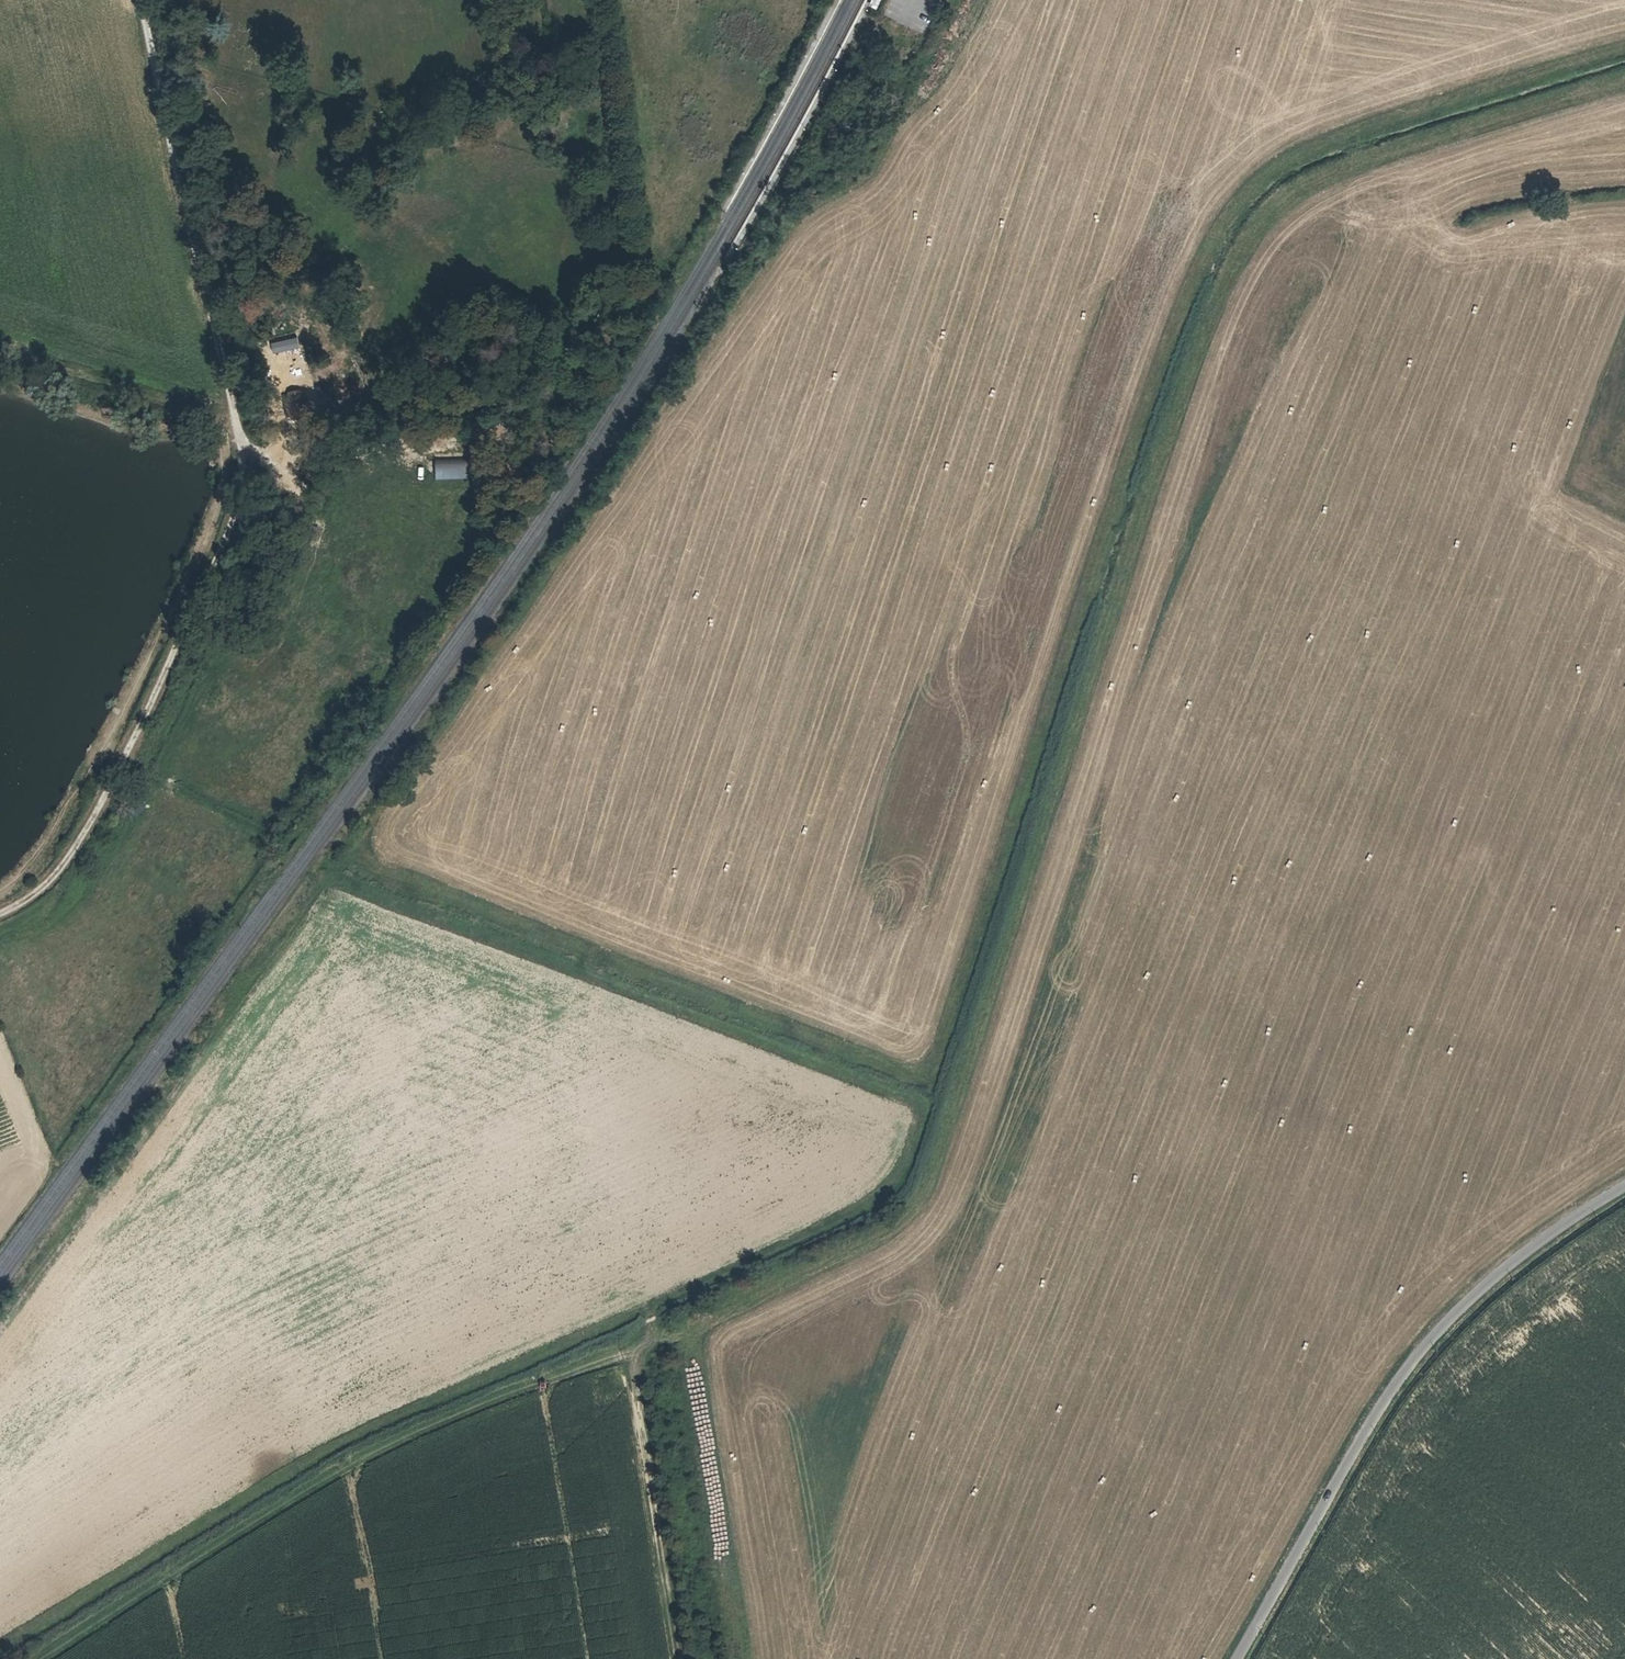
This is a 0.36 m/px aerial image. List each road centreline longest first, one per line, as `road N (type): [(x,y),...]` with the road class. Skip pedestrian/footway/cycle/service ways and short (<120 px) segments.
road 1 (track): [(149,0),(248,446),(244,480),(232,534),(107,804),(68,862),(30,898),(0,911)]
road 2 (unclassified): [(1624,1188),(1494,1280),(1413,1358),(1236,1658)]

